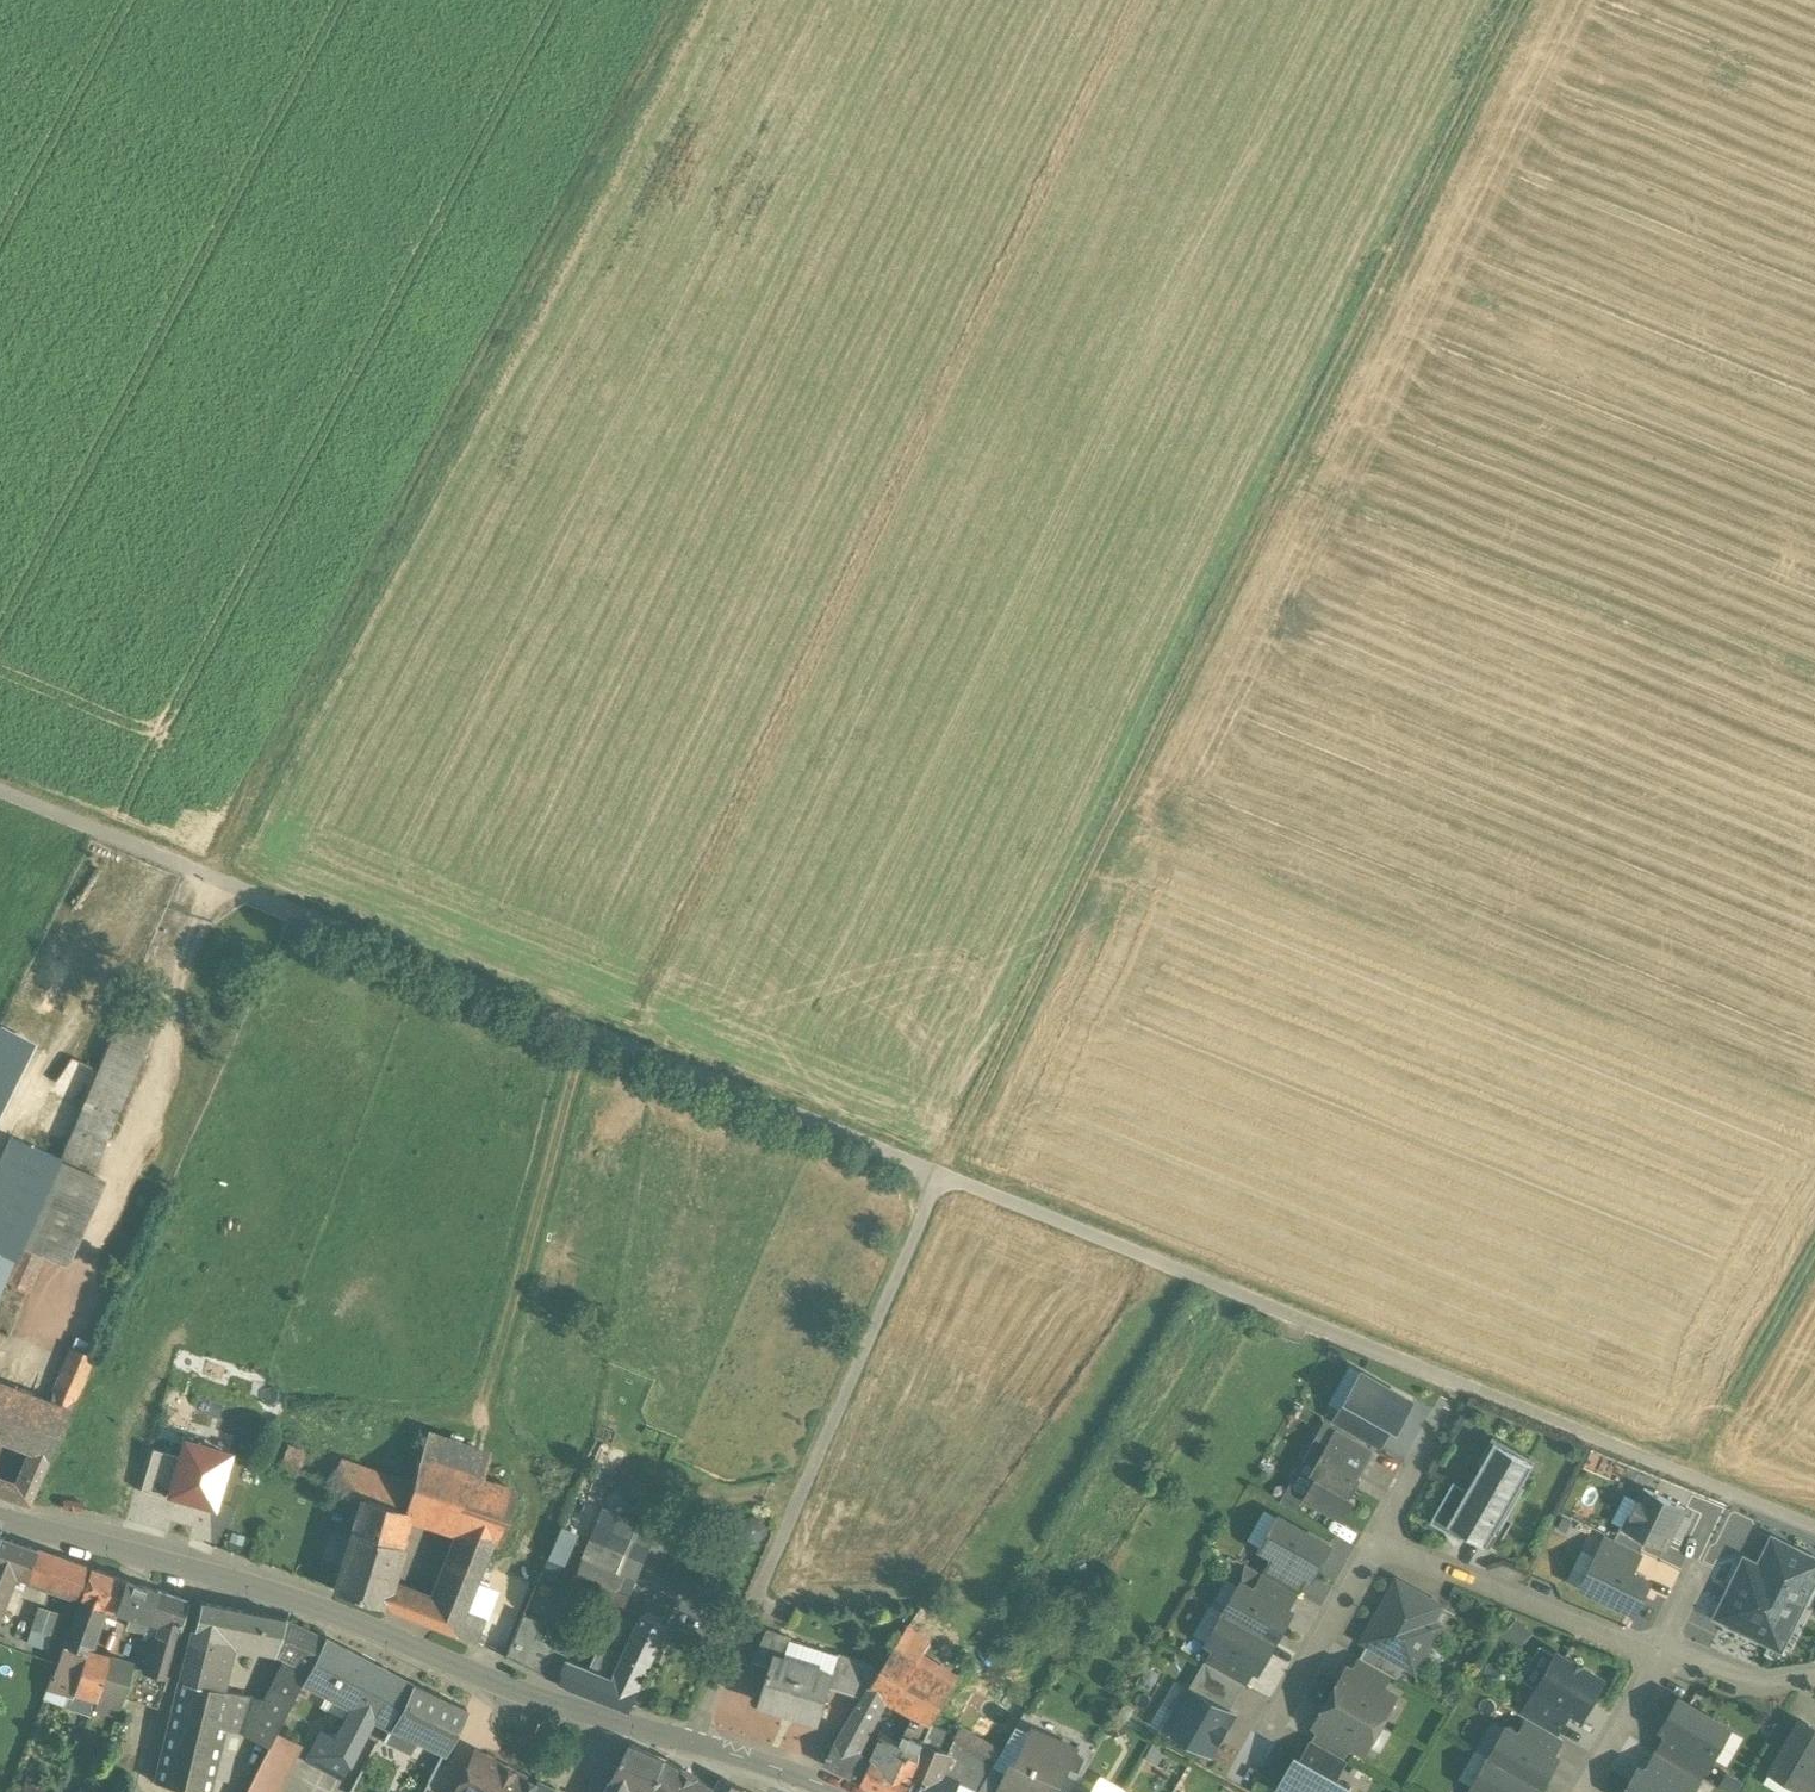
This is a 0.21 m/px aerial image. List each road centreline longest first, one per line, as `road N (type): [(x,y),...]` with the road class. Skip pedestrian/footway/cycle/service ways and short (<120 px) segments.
road 1 (track): [(0,793),(583,1038),(1814,1528)]
road 2 (track): [(1543,0),(1141,810),(938,1175)]
road 3 (track): [(691,0),(466,432),(263,776)]
road 4 (tertiary): [(832,1791),(536,1702),(311,1610),(0,1520)]
road 5 (track): [(695,1747),(938,1175)]
road 6 (residential): [(1376,1535),(1658,1655)]
road 7 (track): [(1814,1274),(1692,1479)]
road 8 (residential): [(1262,1734),(1376,1535)]
road 9 (track): [(212,878),(263,776),(265,714)]
road 10 (residential): [(1376,1535),(1461,1394)]
road 11 (residential): [(1658,1655),(1752,1689),(1814,1687)]
road 12 (residential): [(1579,1791),(1658,1655)]

